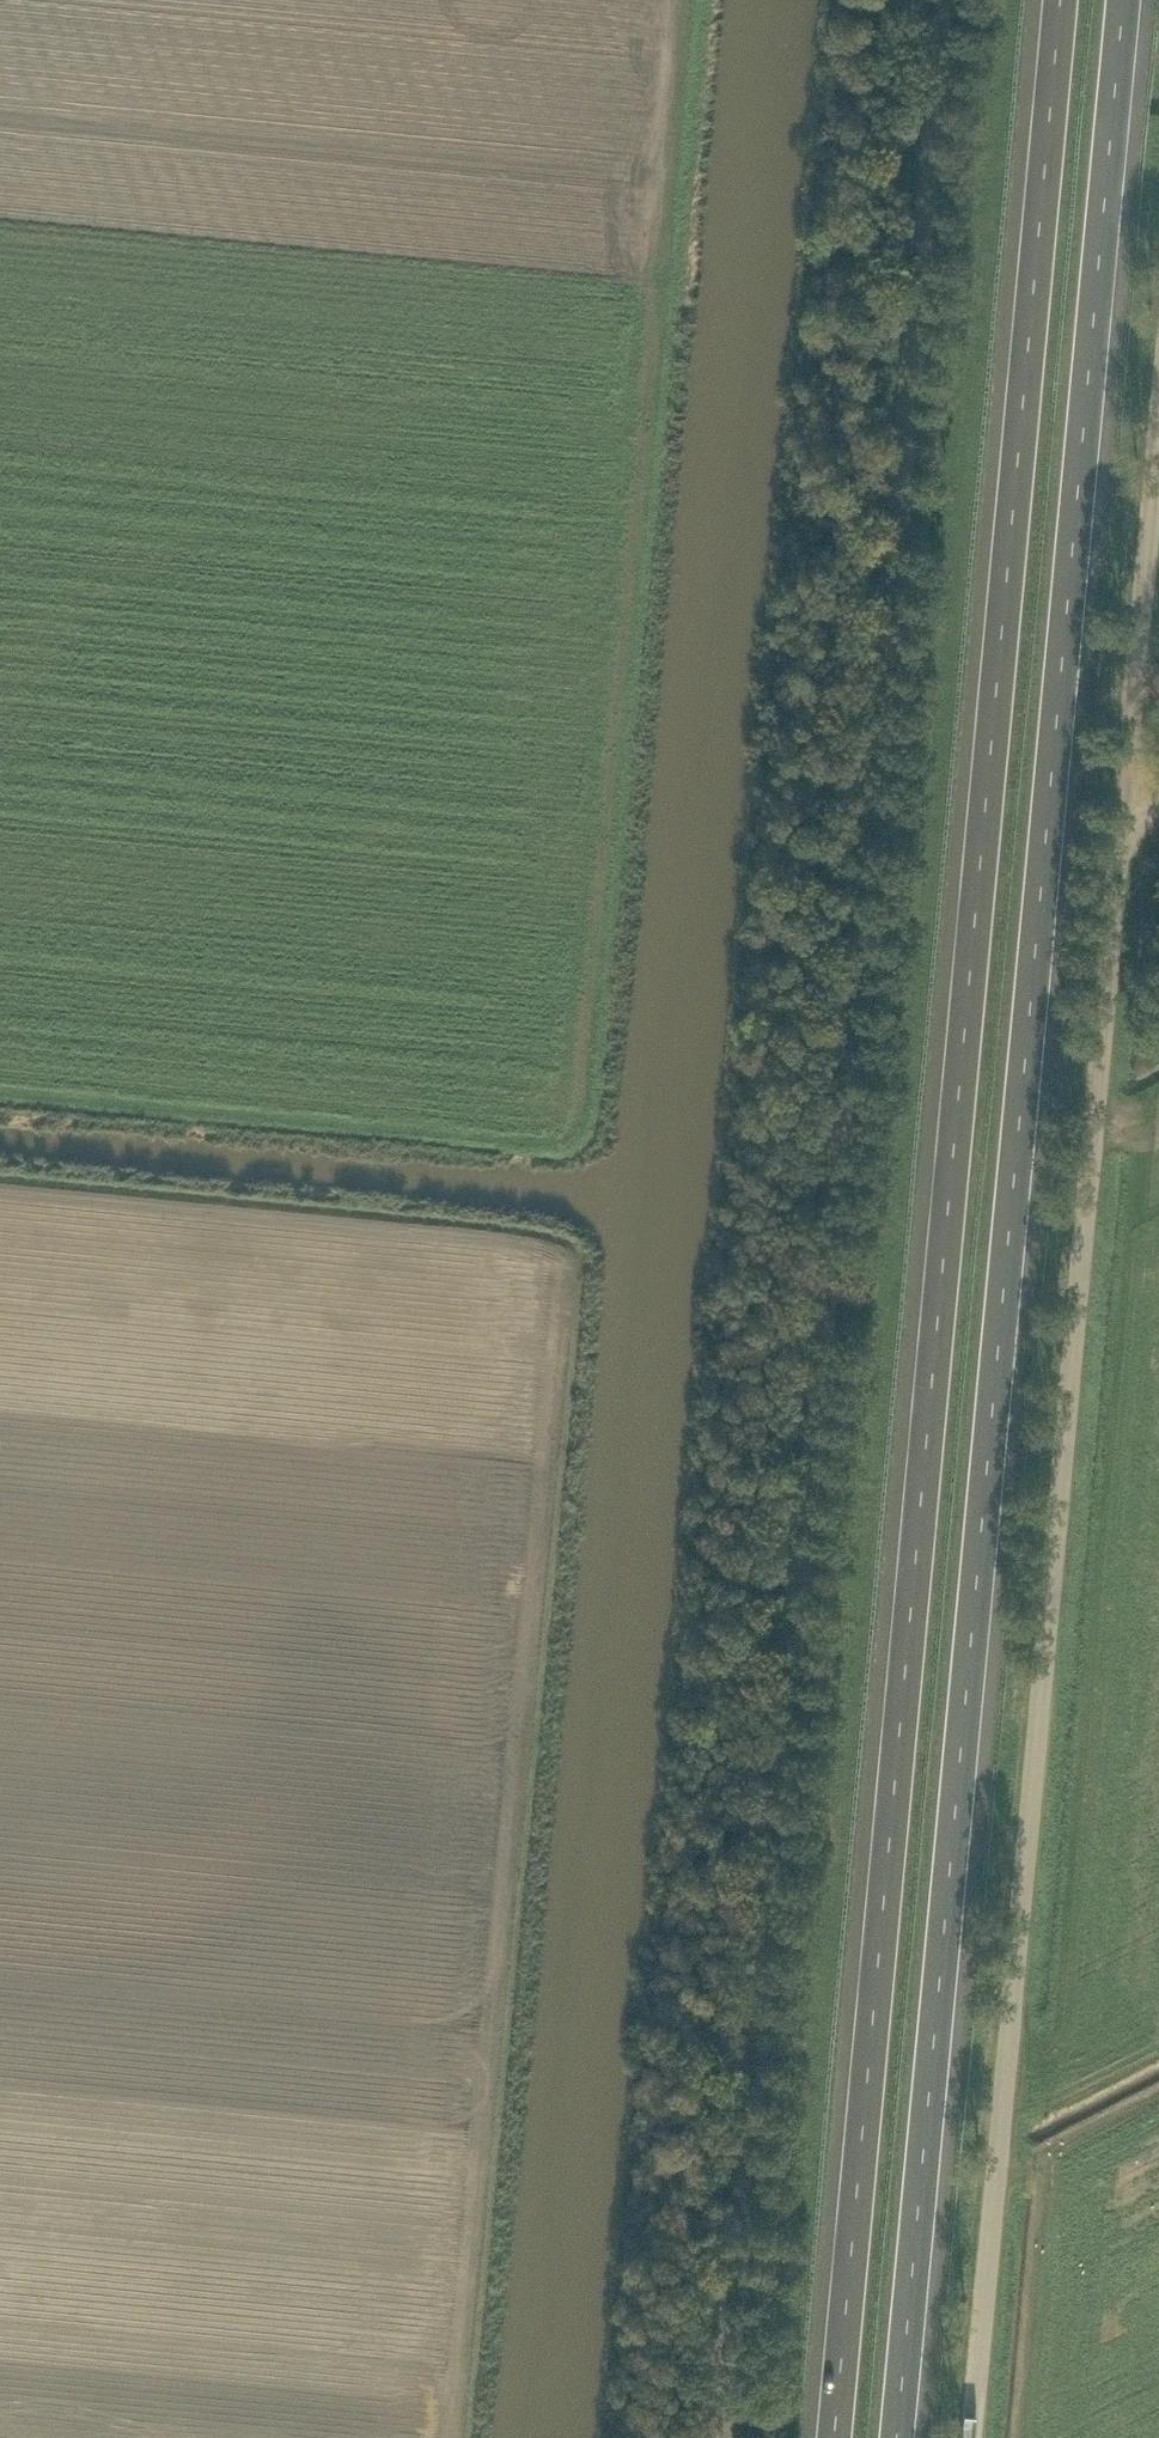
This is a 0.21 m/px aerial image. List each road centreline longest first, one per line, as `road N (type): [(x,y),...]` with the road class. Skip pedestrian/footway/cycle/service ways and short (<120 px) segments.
road 1 (unclassified): [(712,2437),(941,0)]
road 2 (motorway): [(1059,0),(833,2437)]
road 3 (motorway): [(897,2437),(1123,0)]
road 4 (unclassified): [(969,2437),(1158,445)]

